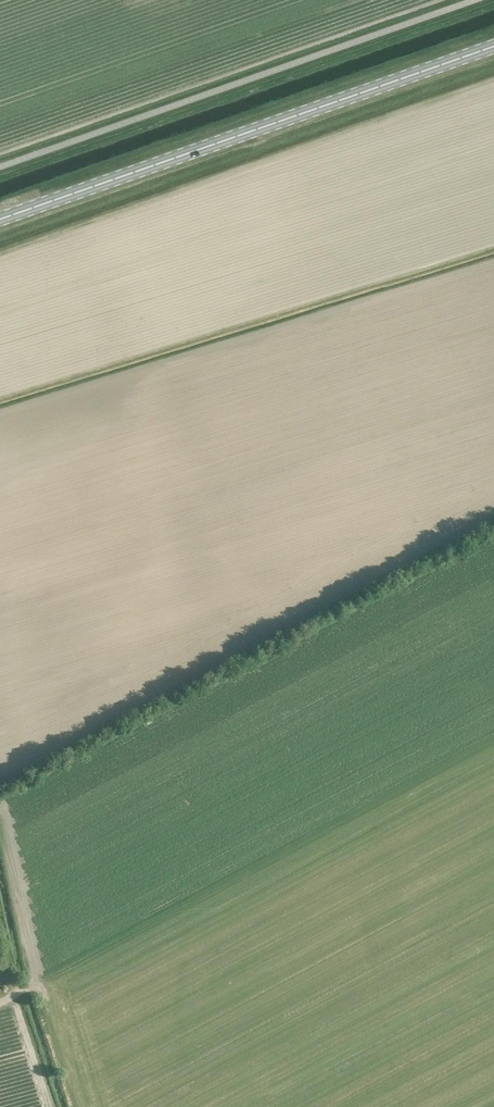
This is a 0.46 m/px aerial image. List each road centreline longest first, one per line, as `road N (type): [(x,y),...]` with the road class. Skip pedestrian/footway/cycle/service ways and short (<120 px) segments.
road 1 (primary): [(0,220),(493,47)]
road 2 (track): [(0,1002),(34,983),(0,807)]

